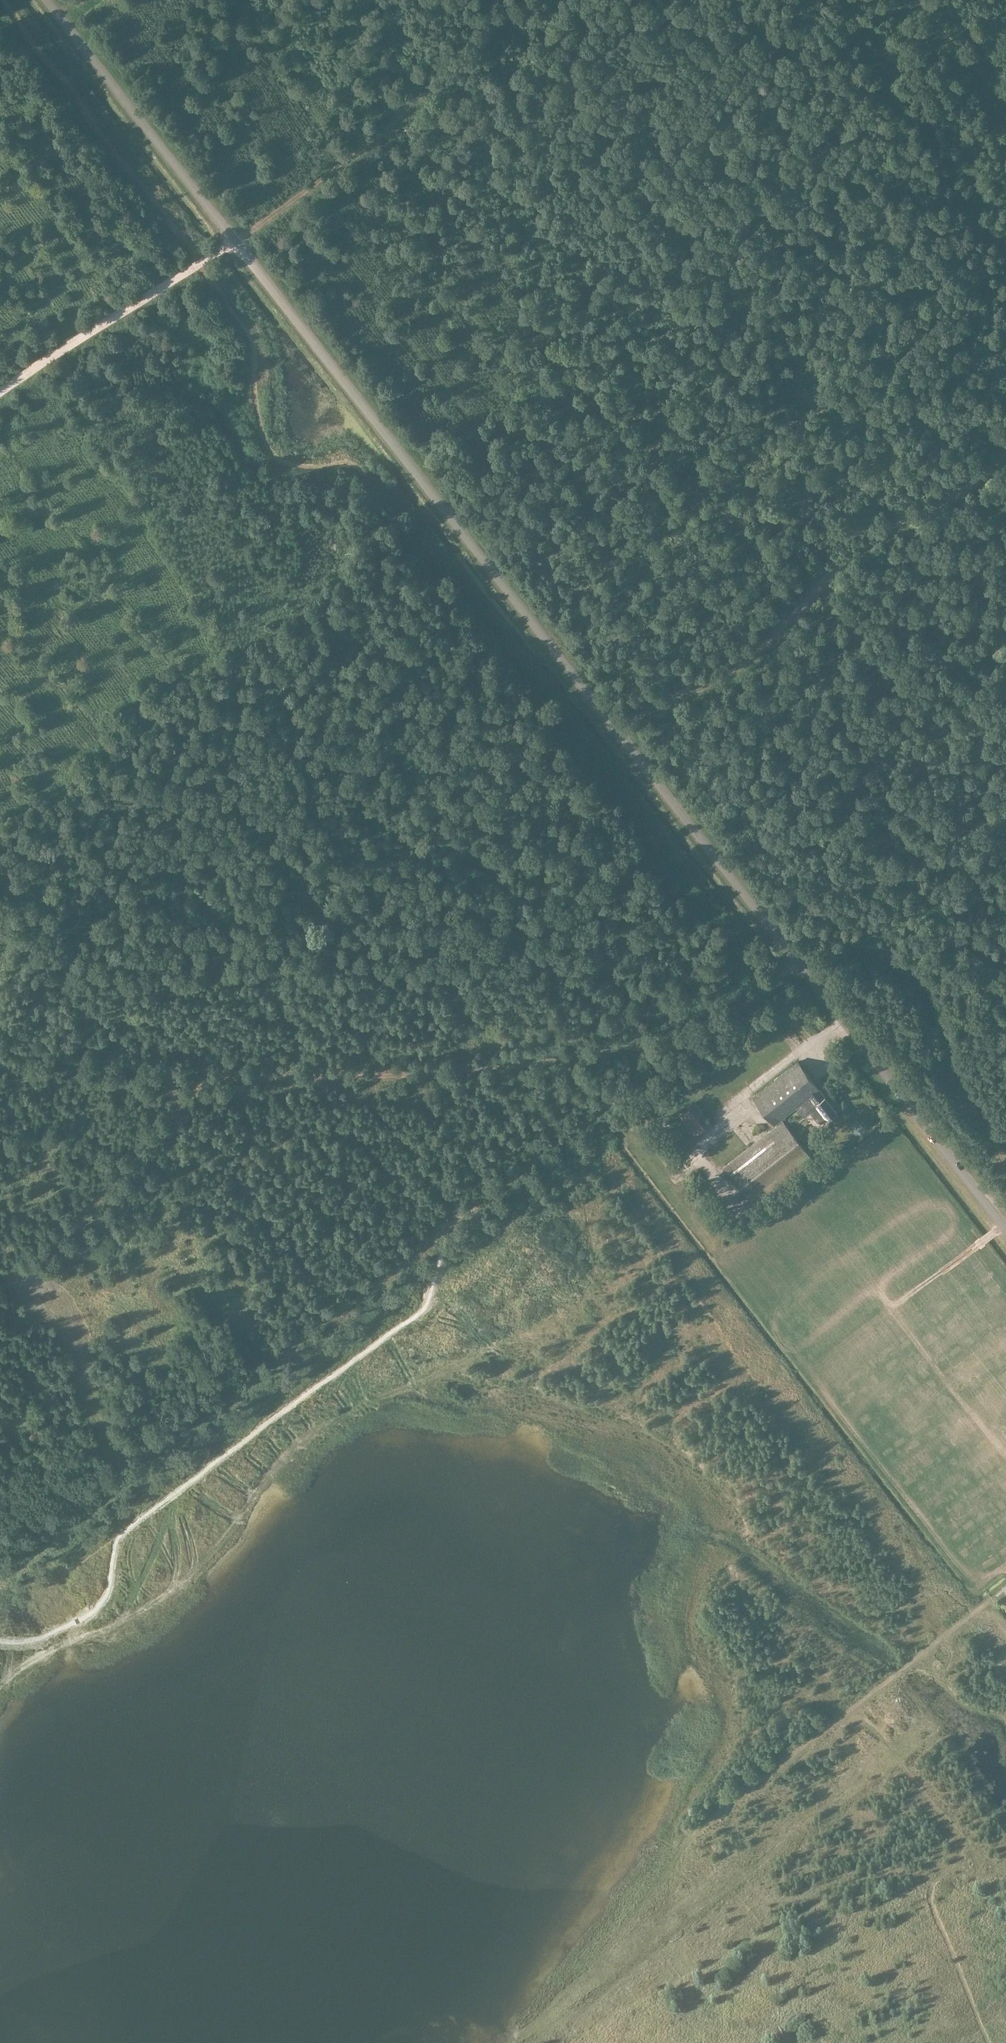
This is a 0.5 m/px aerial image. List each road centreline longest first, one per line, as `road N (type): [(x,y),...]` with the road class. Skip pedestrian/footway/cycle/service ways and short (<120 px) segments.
road 1 (unclassified): [(1005,1230),(45,0)]
road 2 (track): [(798,962),(716,1022),(646,1045),(416,1075),(212,1080),(0,1290)]
road 3 (track): [(1005,1630),(987,1604),(696,1831),(591,1976),(564,1997),(562,2011),(577,2019),(566,2042)]
road 4 (track): [(0,392),(295,200),(535,0)]
road 5 (track): [(616,730),(736,669),(830,571),(951,495),(1005,449)]
road 6 (track): [(813,983),(849,957),(907,973),(934,1023),(950,1079),(1005,1165)]
road 7 (track): [(0,1047),(212,1080)]
road 8 (track): [(919,0),(1005,101)]

